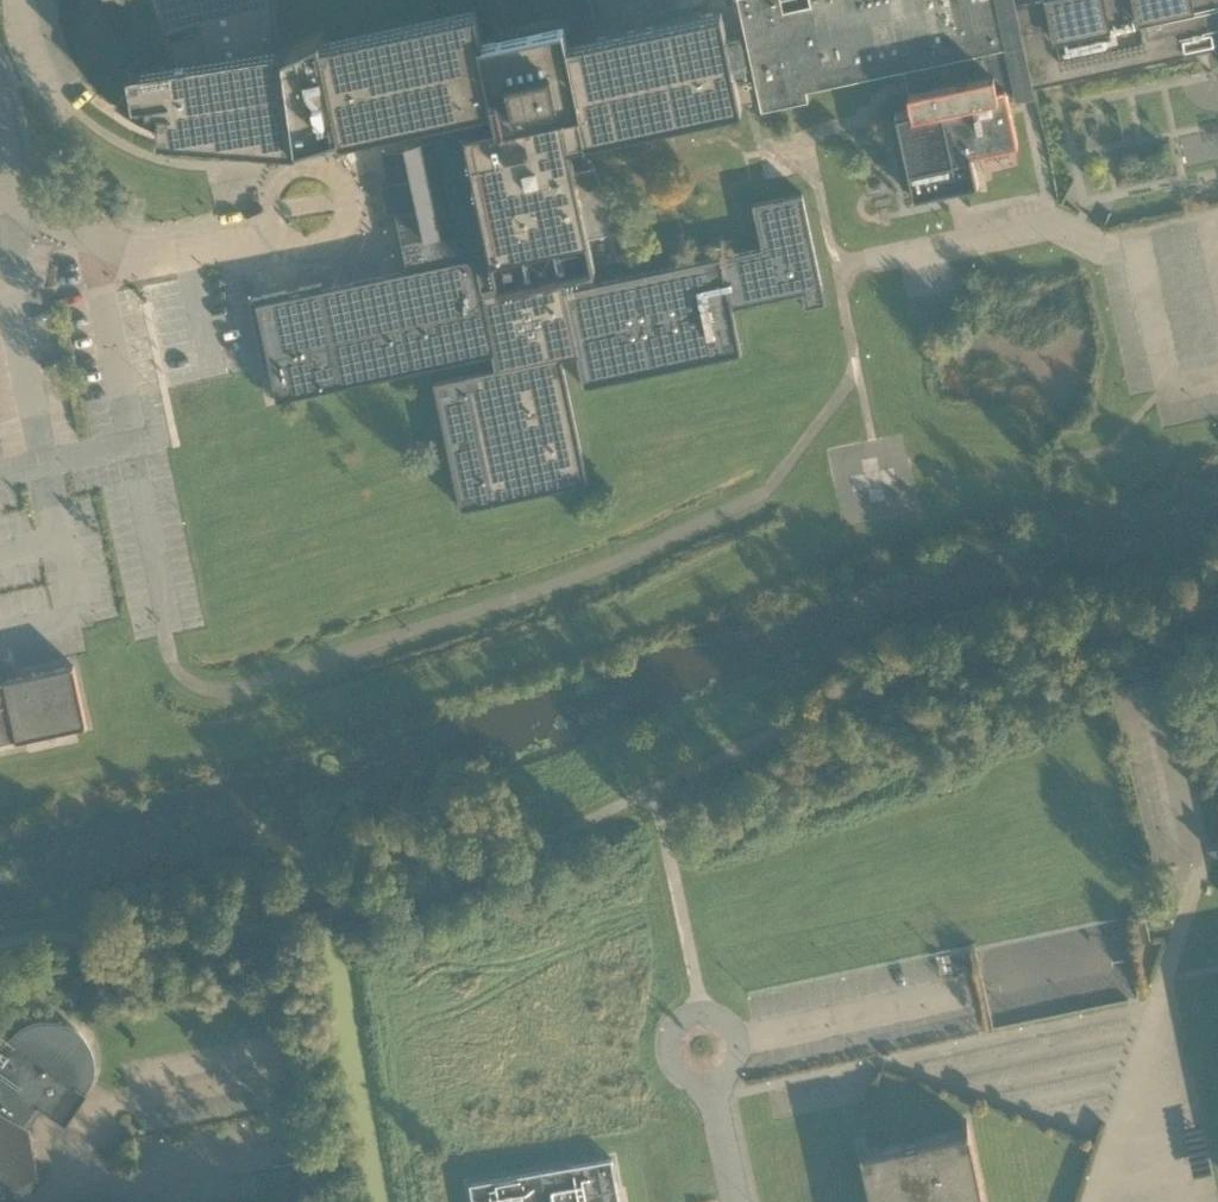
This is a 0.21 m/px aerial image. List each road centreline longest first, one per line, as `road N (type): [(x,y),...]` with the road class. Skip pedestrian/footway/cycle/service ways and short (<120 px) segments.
road 1 (unclassified): [(0,118),(19,203),(137,250),(266,227)]
road 2 (unclassified): [(266,227),(268,192),(289,169),(321,165),(348,182),(357,213),(344,242),(316,256),(273,238)]
road 3 (unclassified): [(712,1084),(731,1072),(738,1040),(726,1020),(703,1011),(671,1029),(666,1053),(677,1075),(700,1085)]
road 4 (unclassified): [(737,1201),(712,1084)]

